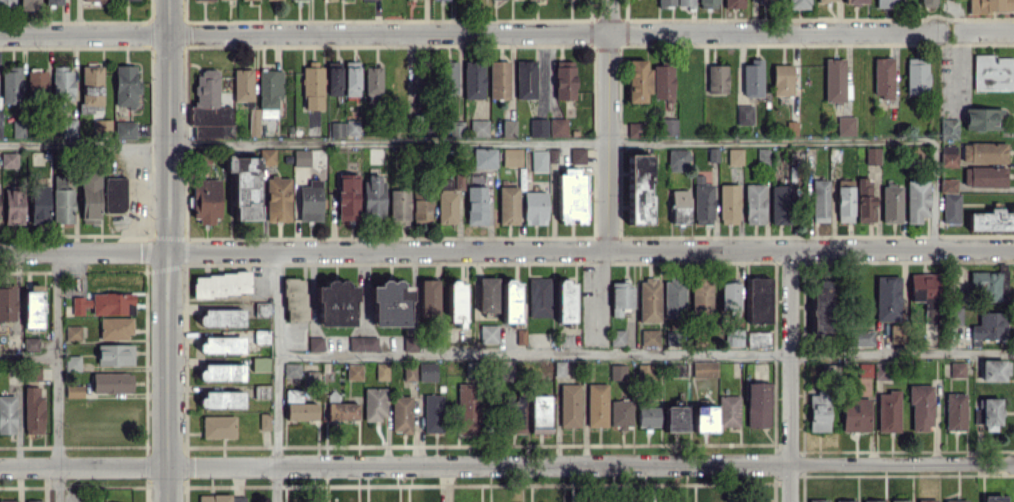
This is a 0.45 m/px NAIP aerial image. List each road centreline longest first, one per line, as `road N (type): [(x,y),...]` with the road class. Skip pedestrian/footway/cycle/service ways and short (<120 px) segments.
road 1 (residential): [(0,251),(1013,246)]
road 2 (residential): [(1013,463),(0,467)]
road 3 (residential): [(607,31),(0,34)]
road 4 (tertiary): [(167,0),(166,501)]
road 5 (residential): [(934,30),(607,31)]
road 6 (residential): [(789,247),(789,501)]
road 7 (residential): [(607,0),(608,248)]

